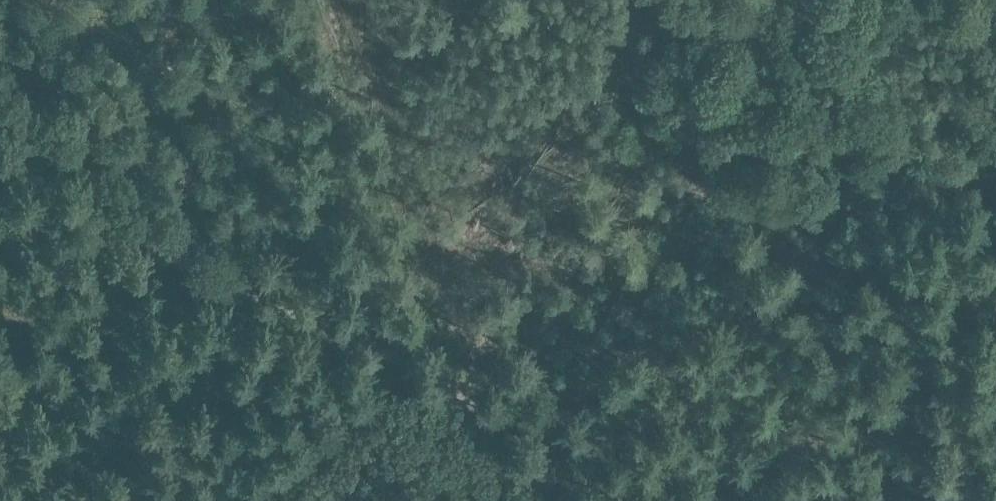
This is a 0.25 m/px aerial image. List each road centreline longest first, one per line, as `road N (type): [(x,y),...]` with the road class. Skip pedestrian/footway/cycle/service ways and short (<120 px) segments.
road 1 (track): [(0,107),(49,139),(101,197),(198,275),(229,292),(327,313),(480,396),(604,500)]
road 2 (track): [(415,363),(210,500)]

